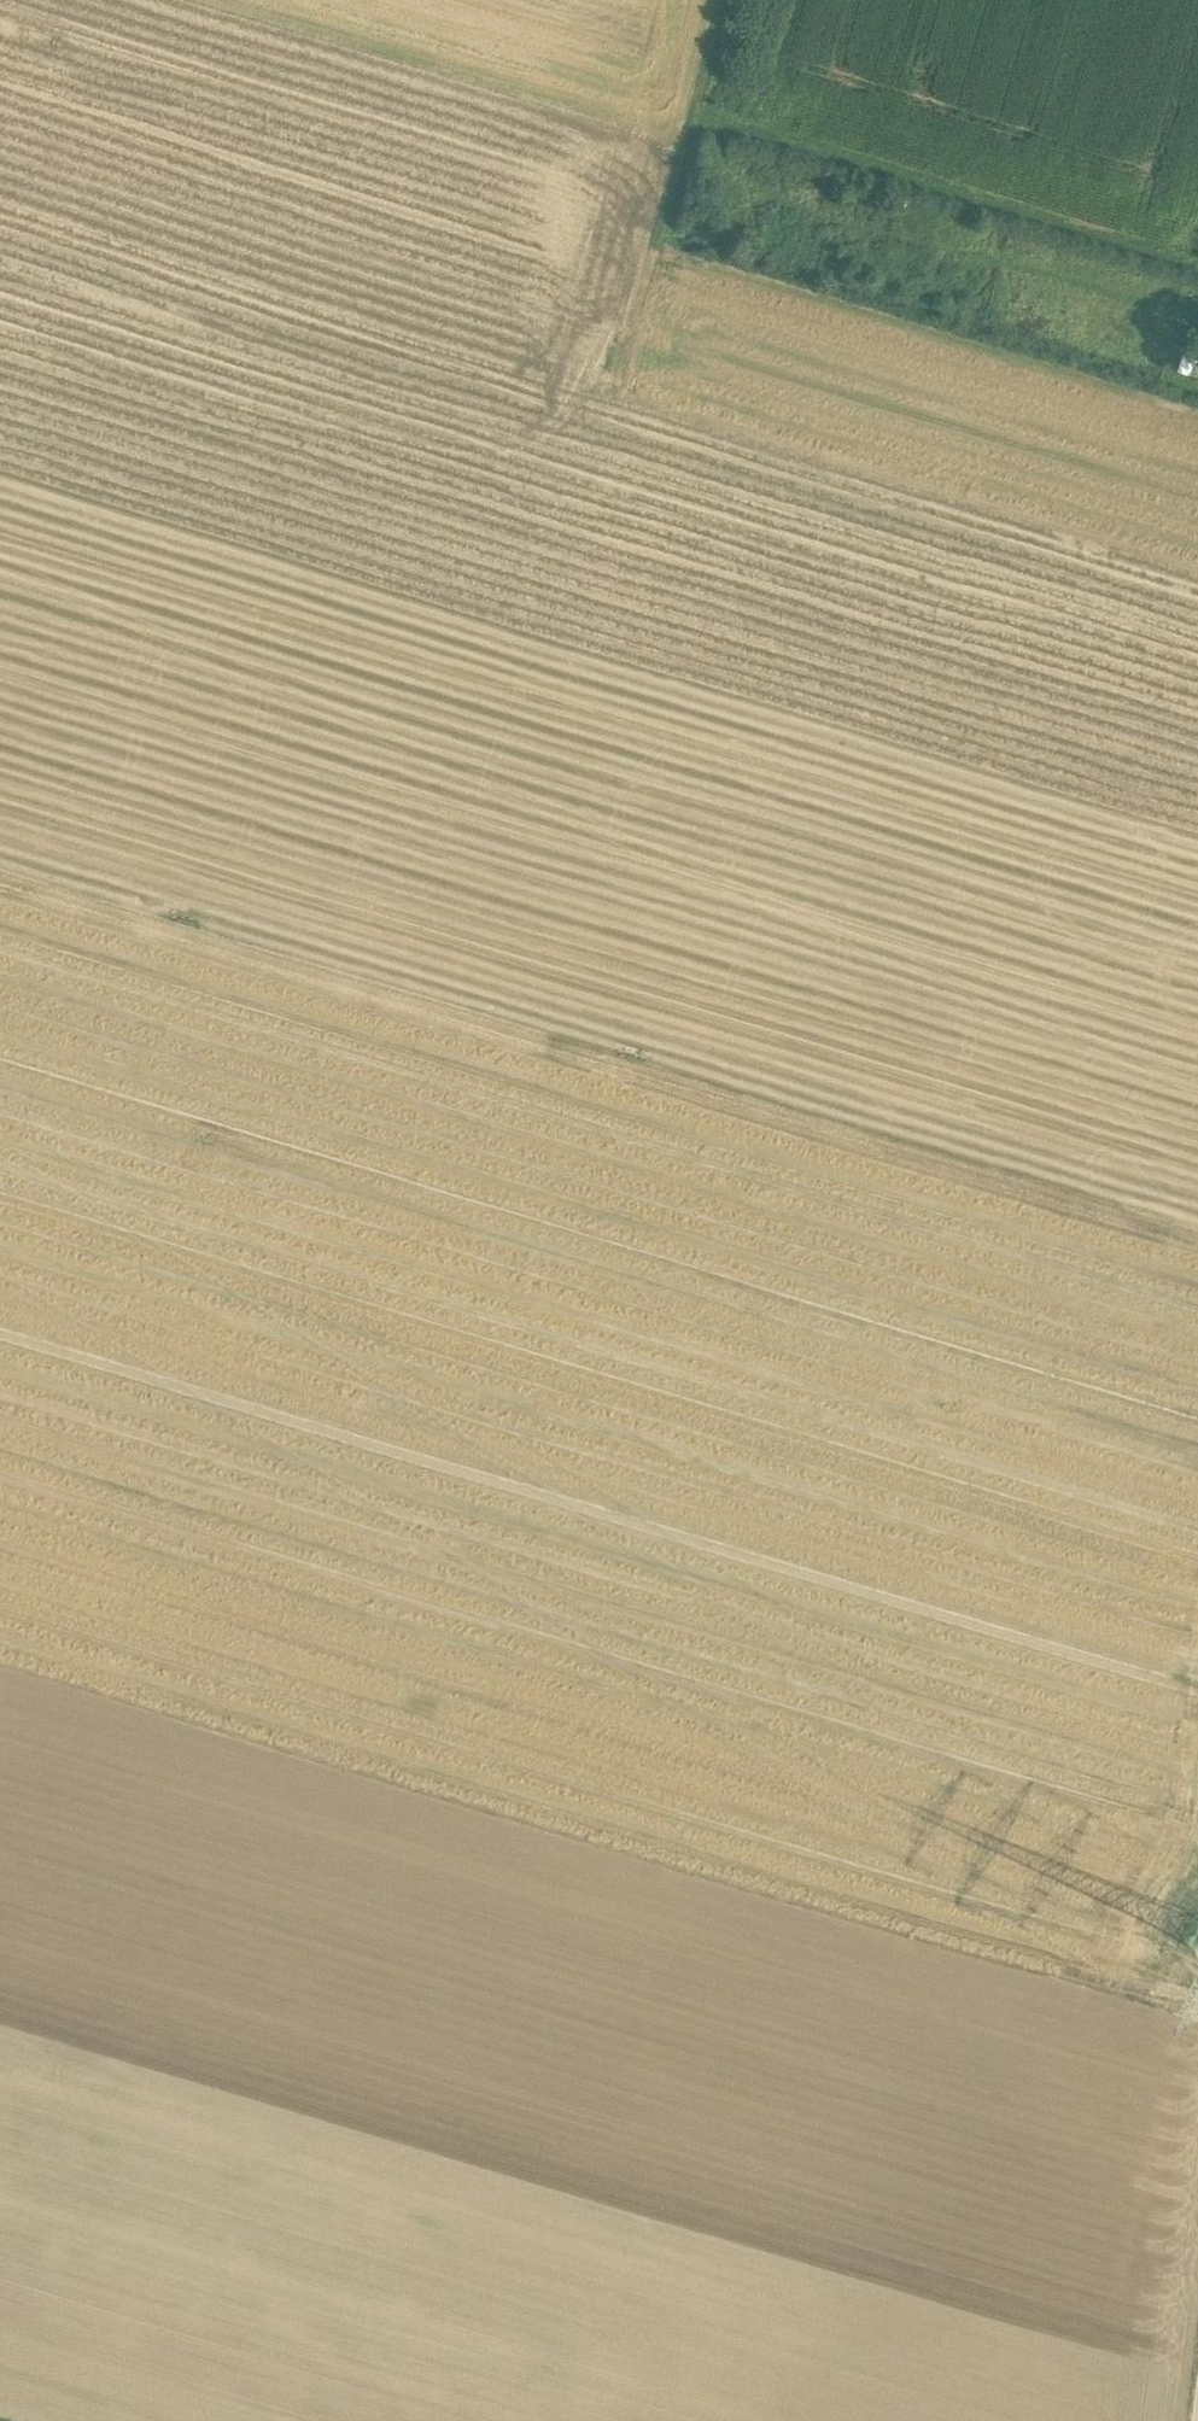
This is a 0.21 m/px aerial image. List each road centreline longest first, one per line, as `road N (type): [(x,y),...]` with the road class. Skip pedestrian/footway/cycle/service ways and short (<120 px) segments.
road 1 (track): [(693,125),(1197,275)]
road 2 (track): [(657,243),(730,0)]

